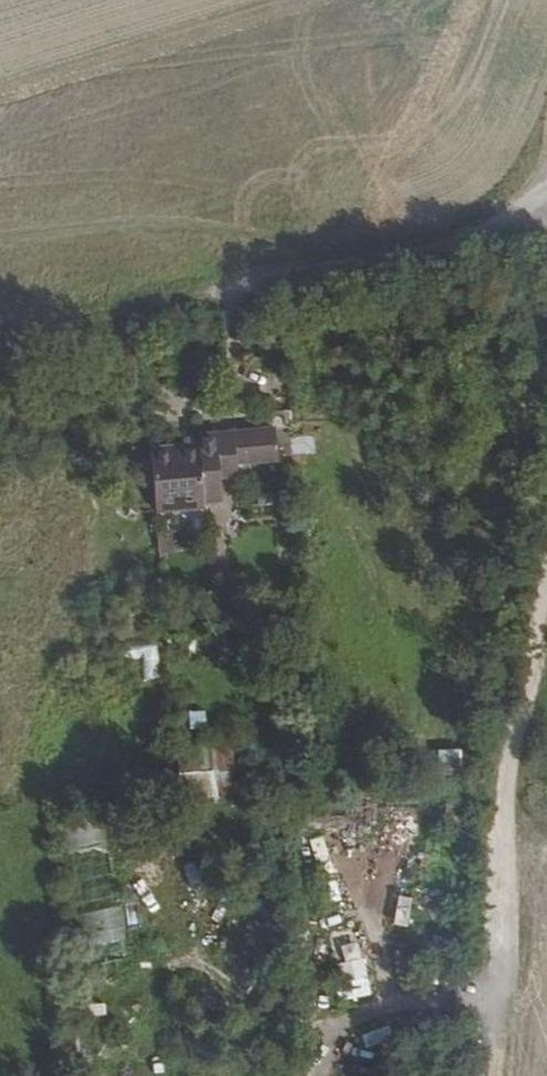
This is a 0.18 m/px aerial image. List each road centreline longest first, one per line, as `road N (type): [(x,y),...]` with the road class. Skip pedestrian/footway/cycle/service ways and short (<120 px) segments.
road 1 (track): [(546,172),(514,216),(478,231),(0,339)]
road 2 (track): [(487,996),(486,845),(546,491)]

